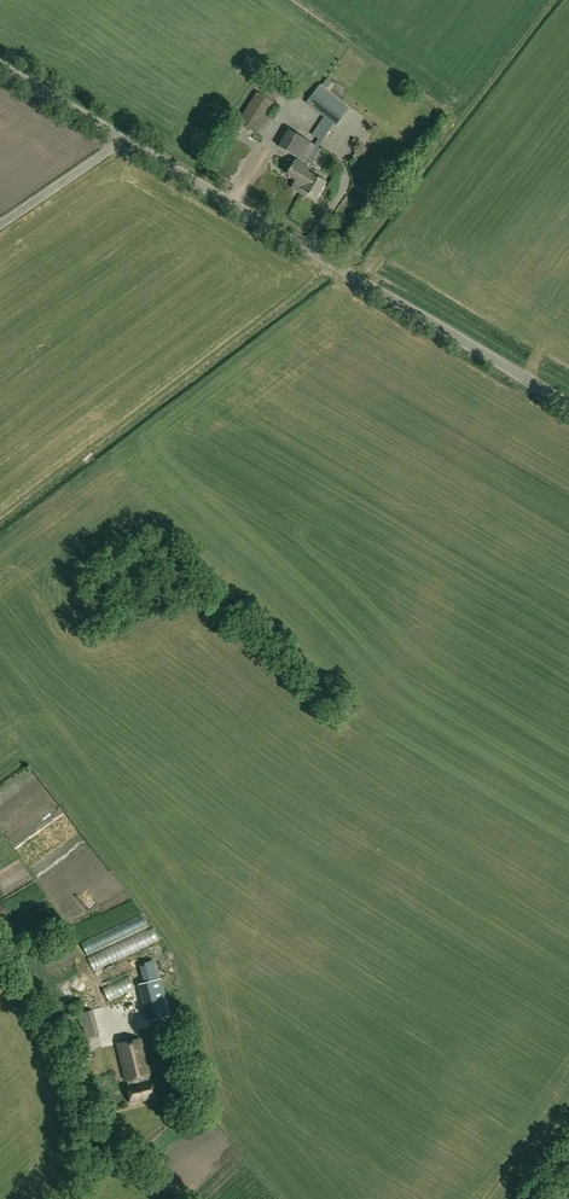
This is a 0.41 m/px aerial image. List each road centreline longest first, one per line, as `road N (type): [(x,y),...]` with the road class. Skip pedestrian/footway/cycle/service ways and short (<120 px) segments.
road 1 (unclassified): [(568,408),(0,69)]

